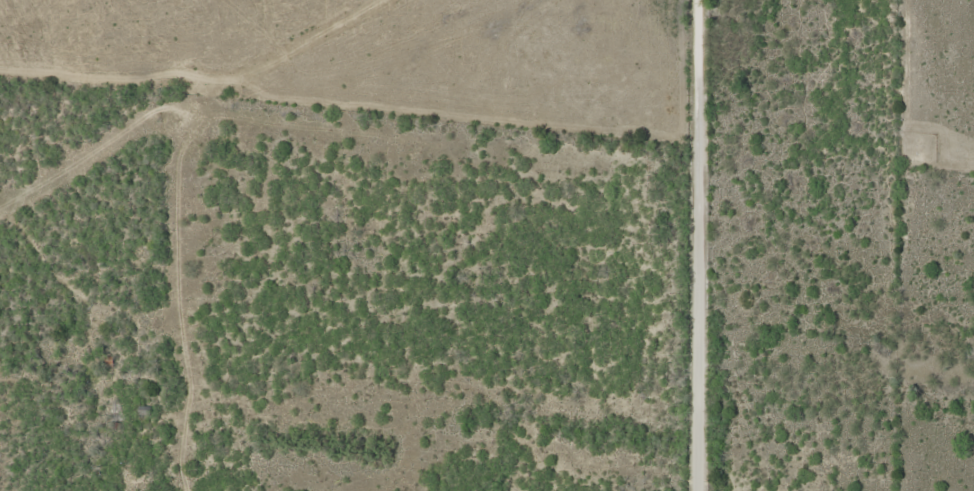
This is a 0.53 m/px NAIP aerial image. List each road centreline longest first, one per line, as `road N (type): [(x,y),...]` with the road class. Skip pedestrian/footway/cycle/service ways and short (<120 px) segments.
road 1 (residential): [(686,490),(689,0)]

